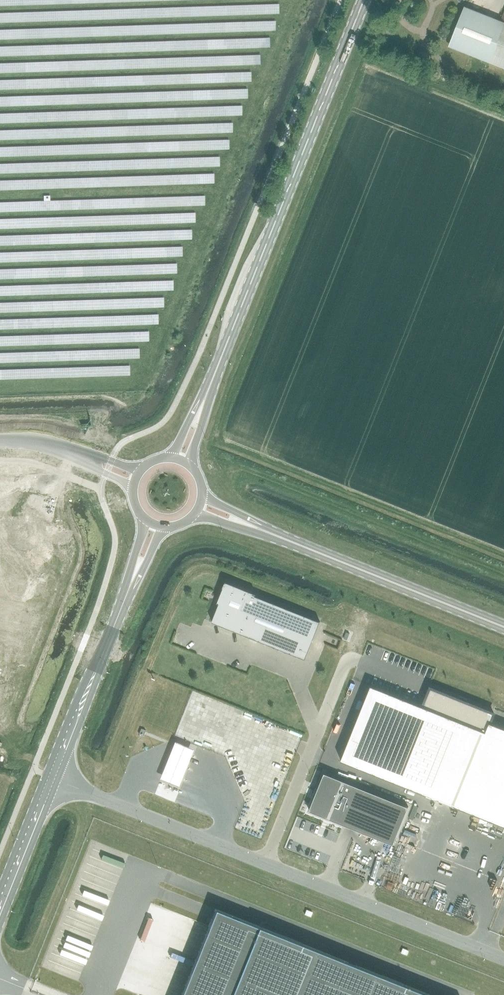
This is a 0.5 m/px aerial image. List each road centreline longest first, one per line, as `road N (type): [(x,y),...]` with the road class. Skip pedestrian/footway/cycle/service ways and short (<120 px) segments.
road 1 (unclassified): [(503,959),(57,780)]
road 2 (primary): [(204,400),(364,0)]
road 3 (track): [(503,571),(254,472)]
road 4 (primary): [(258,528),(503,627)]
road 5 (tertiary): [(0,924),(57,780)]
road 6 (tertiary): [(102,657),(45,776)]
road 7 (tertiary): [(57,780),(102,657)]
road 8 (tertiary): [(45,776),(0,889)]

